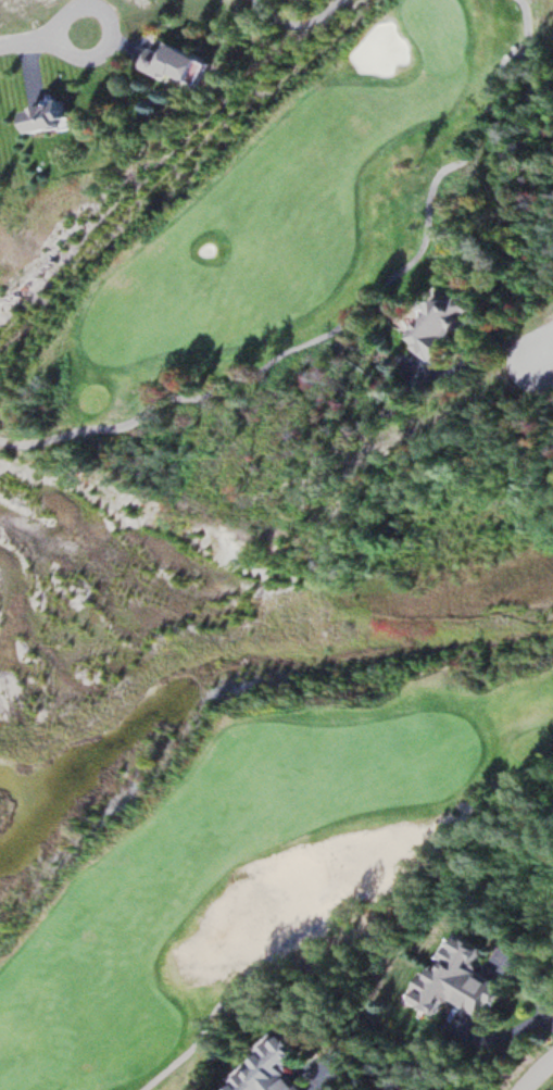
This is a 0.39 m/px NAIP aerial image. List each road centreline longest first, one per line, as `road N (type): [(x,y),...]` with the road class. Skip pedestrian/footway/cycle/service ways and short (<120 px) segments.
road 1 (residential): [(56,33),(65,53),(87,63),(113,47),(114,22),(99,7),(74,7),(56,33)]

